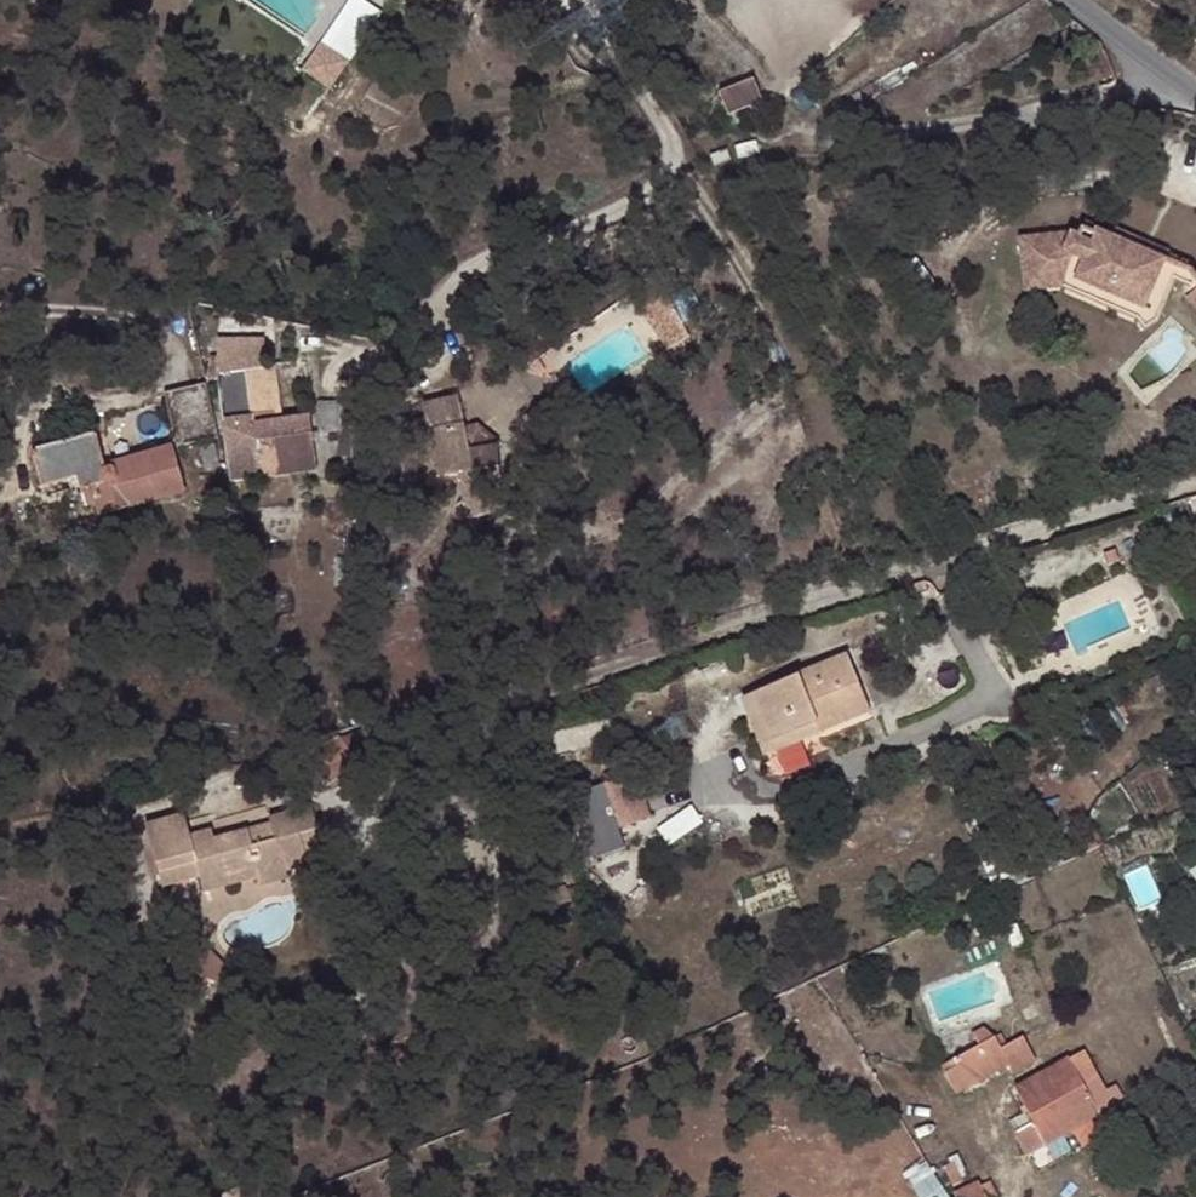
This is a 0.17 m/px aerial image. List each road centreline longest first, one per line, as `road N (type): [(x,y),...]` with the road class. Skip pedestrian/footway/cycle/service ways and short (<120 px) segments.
road 1 (track): [(671,170),(710,212),(853,449)]
road 2 (unclassified): [(1078,0),(1195,90)]

